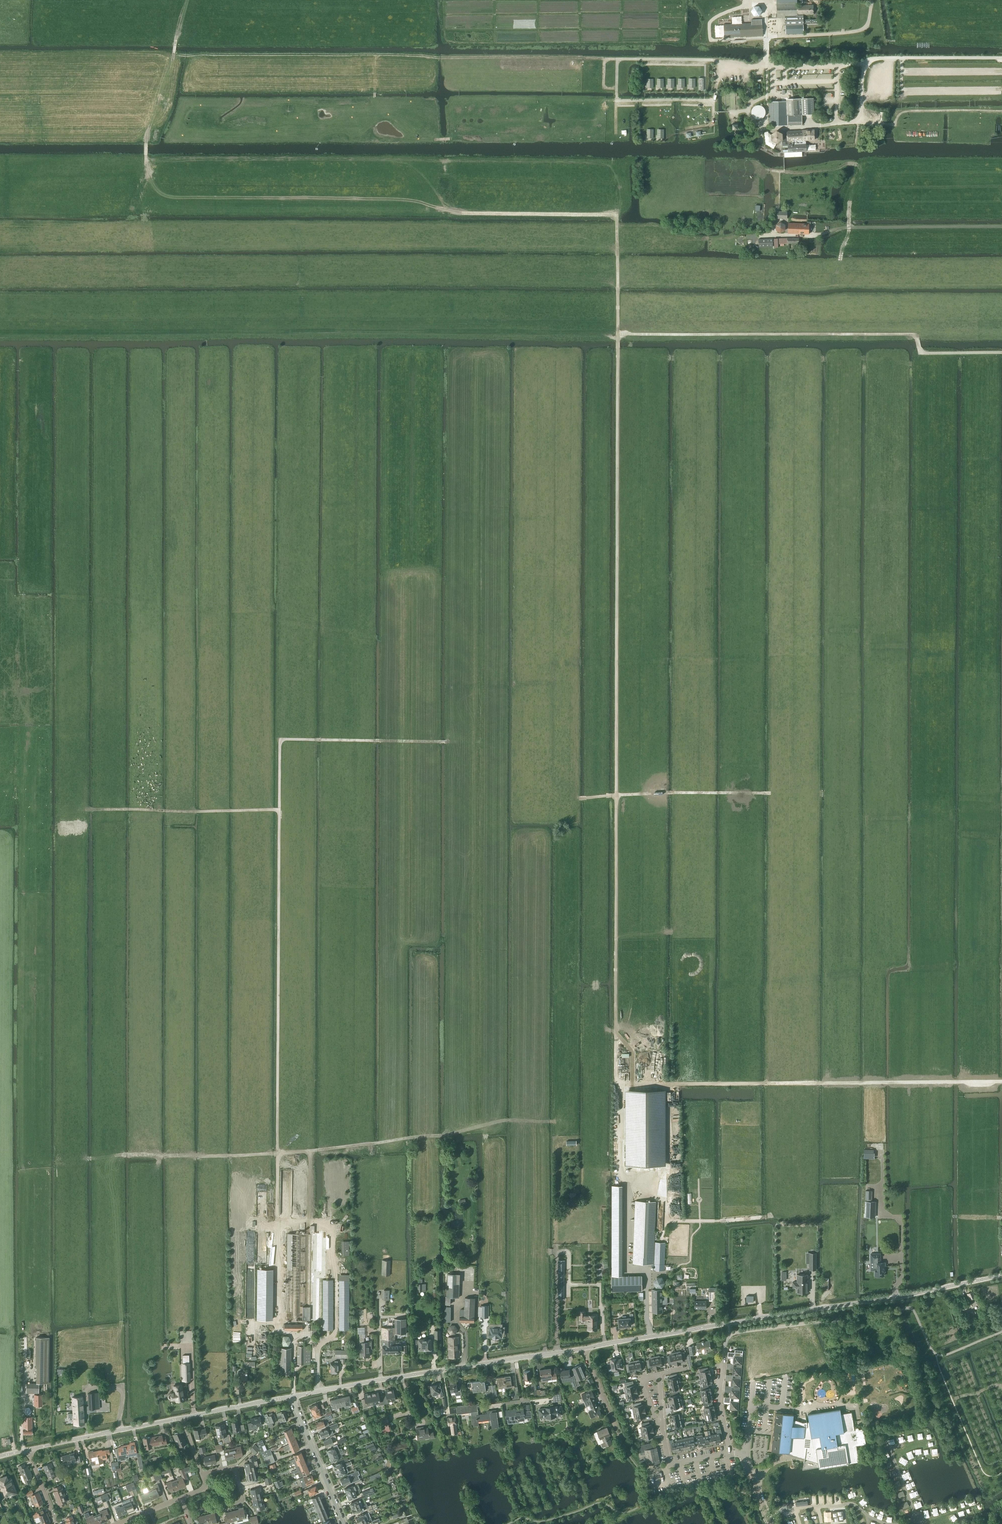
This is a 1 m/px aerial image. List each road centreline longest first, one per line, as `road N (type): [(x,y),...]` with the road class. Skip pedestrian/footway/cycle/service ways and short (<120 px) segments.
road 1 (track): [(618,335),(616,1179),(628,1183),(627,1224)]
road 2 (track): [(281,1227),(281,740),(447,742)]
road 3 (track): [(617,215),(172,197),(148,174),(146,138),(175,56)]
road 4 (unclassified): [(583,1349),(1001,1276)]
road 5 (track): [(593,58),(175,56)]
road 6 (track): [(162,1156),(278,1154),(448,1135),(511,1120)]
road 7 (track): [(1001,227),(755,236)]
road 8 (unclassified): [(293,1396),(515,1359)]
road 9 (track): [(771,793),(578,799)]
road 10 (track): [(280,811),(96,811)]
road 11 (unclassified): [(28,1450),(182,1418)]
road 12 (track): [(747,1),(767,1),(768,99),(752,101),(748,112)]
road 13 (residential): [(344,1523),(293,1396)]
road 14 (track): [(723,66),(593,58)]
road 15 (track): [(870,0),(861,30),(767,36)]
road 16 (residential): [(187,1515),(243,1498),(237,1472),(203,1473)]

